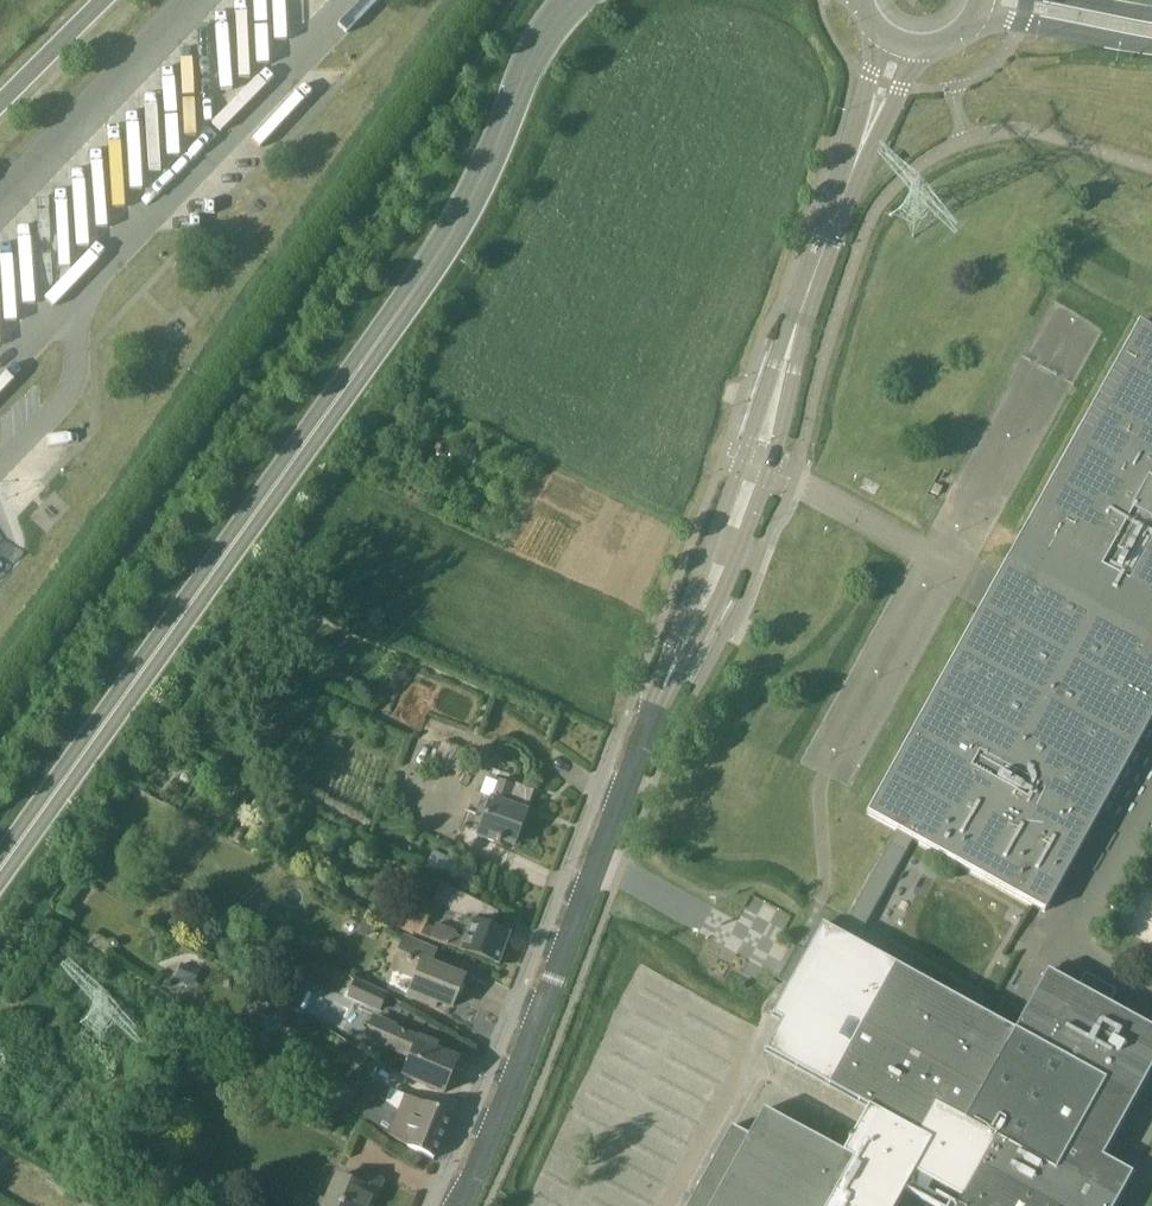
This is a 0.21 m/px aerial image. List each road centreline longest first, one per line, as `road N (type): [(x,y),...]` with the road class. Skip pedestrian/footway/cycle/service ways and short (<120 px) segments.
road 1 (tertiary): [(569,0),(529,59),(478,190),(440,251),(0,867)]
road 2 (unclassified): [(457,1205),(654,713)]
road 3 (unclassified): [(654,713),(723,593),(768,473),(808,301)]
road 4 (unclassified): [(808,301),(779,348),(669,648),(654,713)]
road 5 (unclassified): [(808,301),(865,137)]
road 6 (tertiary): [(981,12),(1151,46)]

